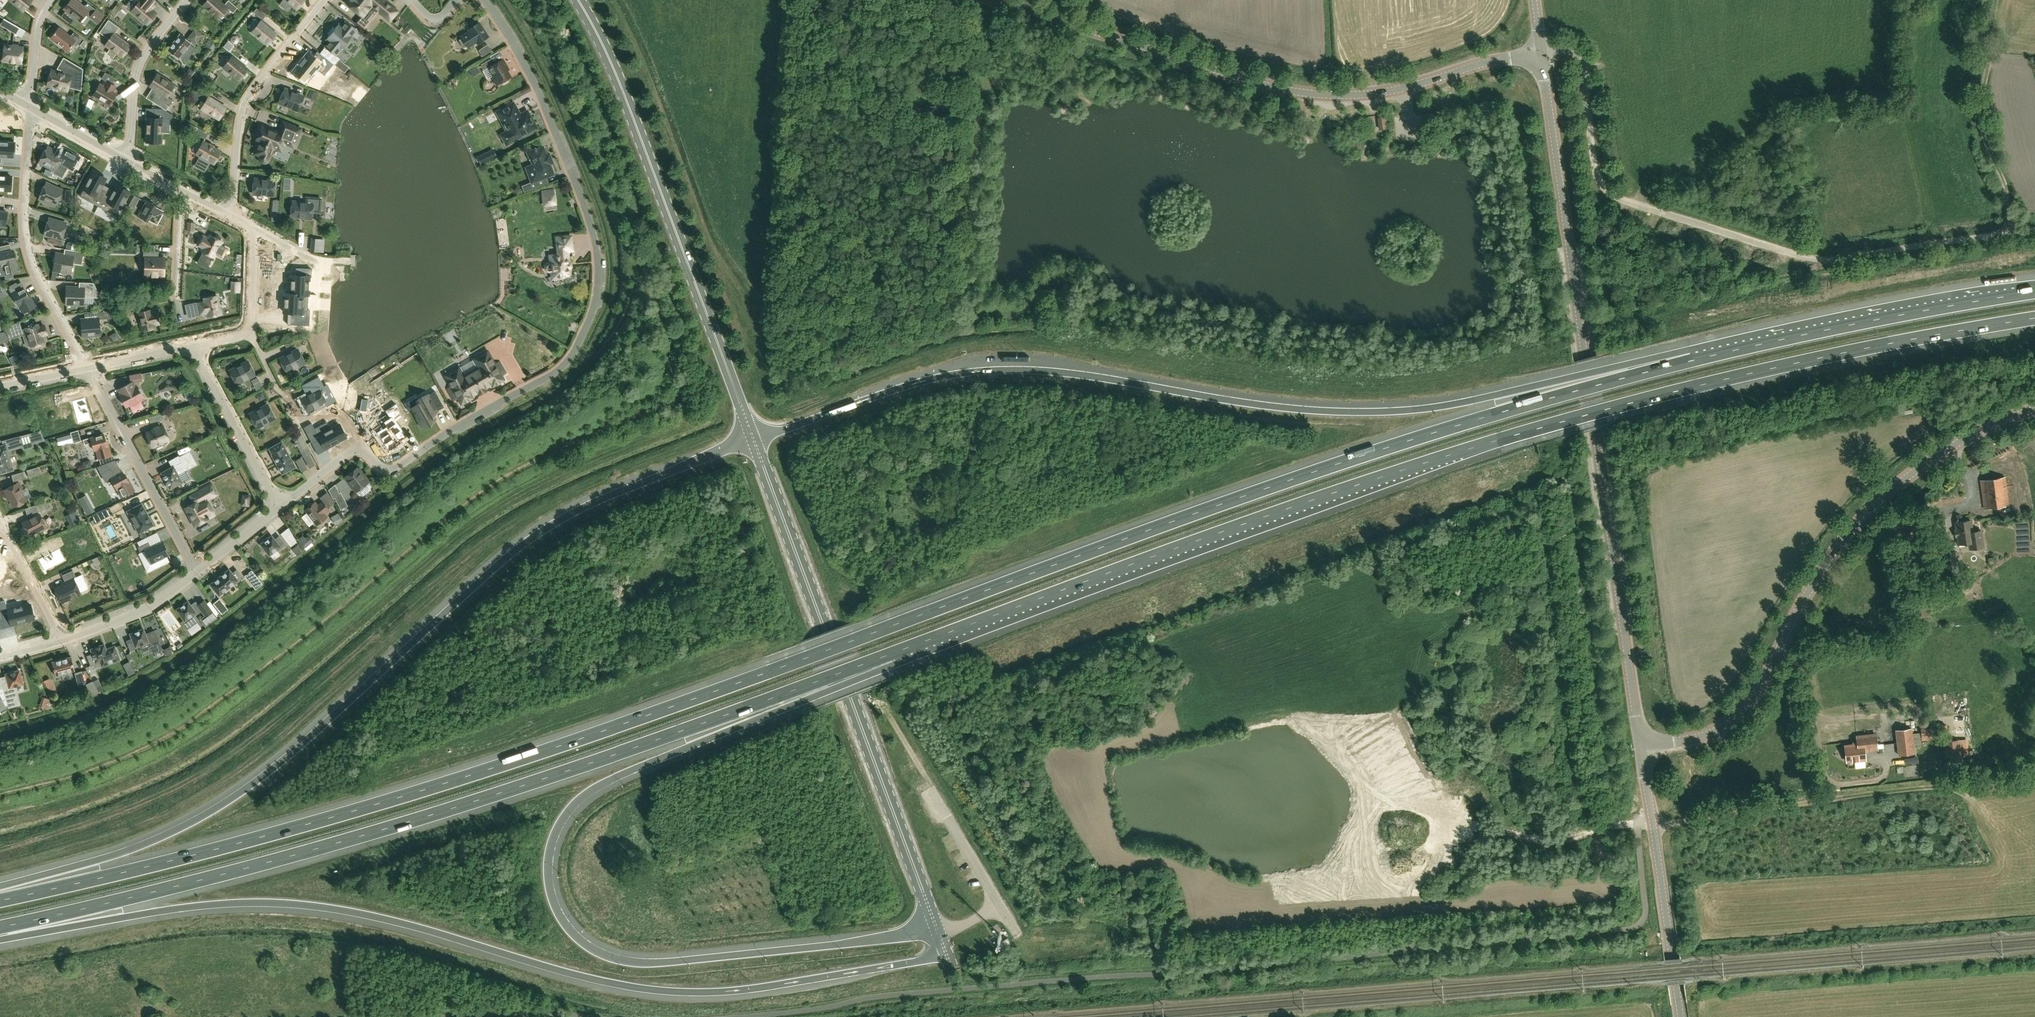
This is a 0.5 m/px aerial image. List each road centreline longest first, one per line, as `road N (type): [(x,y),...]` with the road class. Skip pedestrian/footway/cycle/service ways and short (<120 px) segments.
road 1 (motorway): [(1688,361),(1258,492),(407,795),(0,900)]
road 2 (motorway): [(895,653),(1241,525),(1520,434),(1767,369),(2034,318)]
road 3 (motorway): [(0,933),(290,903),(393,921),(606,982),(701,993),(945,951)]
road 4 (motorway): [(1688,361),(1604,370),(1423,409),(1356,413),(1069,373),(987,370),(900,388),(754,440)]
road 5 (motorway): [(0,927),(283,858),(474,801),(895,653)]
road 6 (motorway): [(754,440),(531,536),(348,705),(212,810),(149,843),(0,894)]
road 7 (motorway): [(938,930),(637,963),(584,944),(559,915),(548,883),(555,832),(589,792),(869,675),(895,653)]
road 8 (residential): [(484,0),(522,60),(575,181),(598,261),(594,308),(572,354),(551,374),(390,472),(361,449),(348,452),(279,503)]
road 9 (tertiary): [(1641,745),(1542,55)]
road 10 (unclassified): [(2034,227),(1834,260),(1605,194),(1580,57),(1541,50)]
road 11 (tertiary): [(1542,55),(1342,97),(999,0)]
road 12 (tertiary): [(1641,745),(1702,738),(1728,725),(1757,692),(1855,525),(1933,458),(2034,410)]
road 13 (primary): [(938,930),(754,440)]
road 14 (primary): [(754,440),(624,96),(576,0)]
road 15 (track): [(1653,826),(1949,782),(1984,773),(2025,744)]
road 16 (motorway): [(2034,292),(1688,361)]
road 17 (residential): [(29,105),(24,236),(85,368)]
road 18 (tertiary): [(1681,1016),(1641,745)]
road 19 (residential): [(227,214),(246,98),(324,0)]
road 20 (residential): [(201,566),(85,368)]
road 21 (residential): [(279,503),(194,345)]
road 22 (residential): [(188,0),(135,78),(129,162)]
road 23 (residential): [(201,566),(156,604),(64,640)]
road 24 (residential): [(194,345),(246,328),(257,231)]
road 25 (residential): [(2,523),(64,640)]

